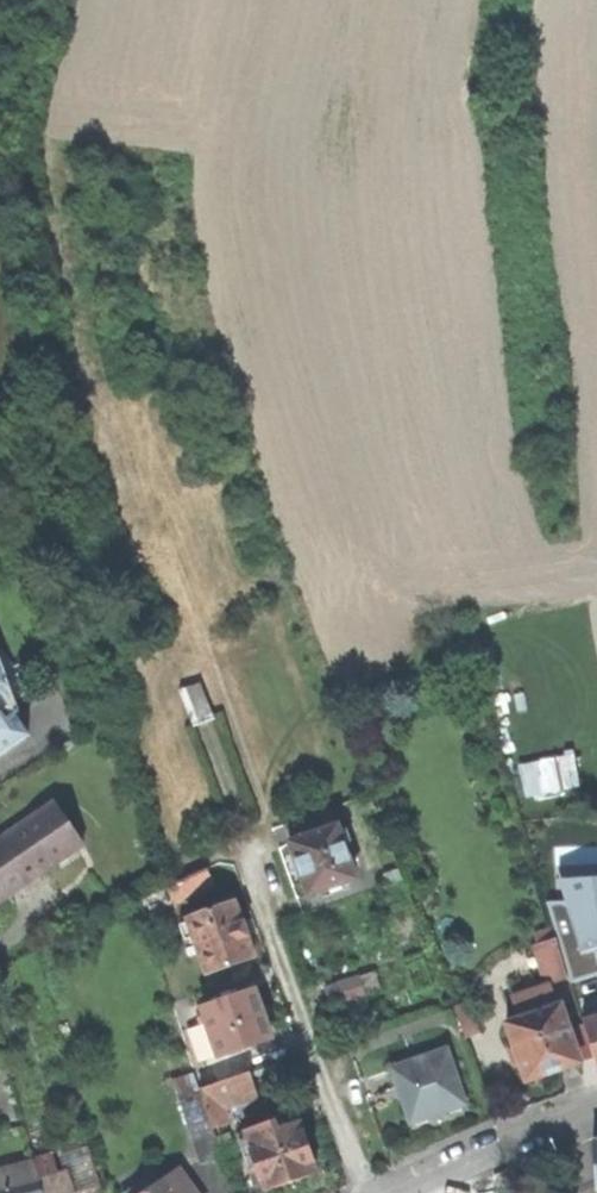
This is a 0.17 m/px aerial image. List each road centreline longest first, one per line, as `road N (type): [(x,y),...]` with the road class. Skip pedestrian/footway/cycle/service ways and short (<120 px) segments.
road 1 (residential): [(391,1192),(596,1113)]

